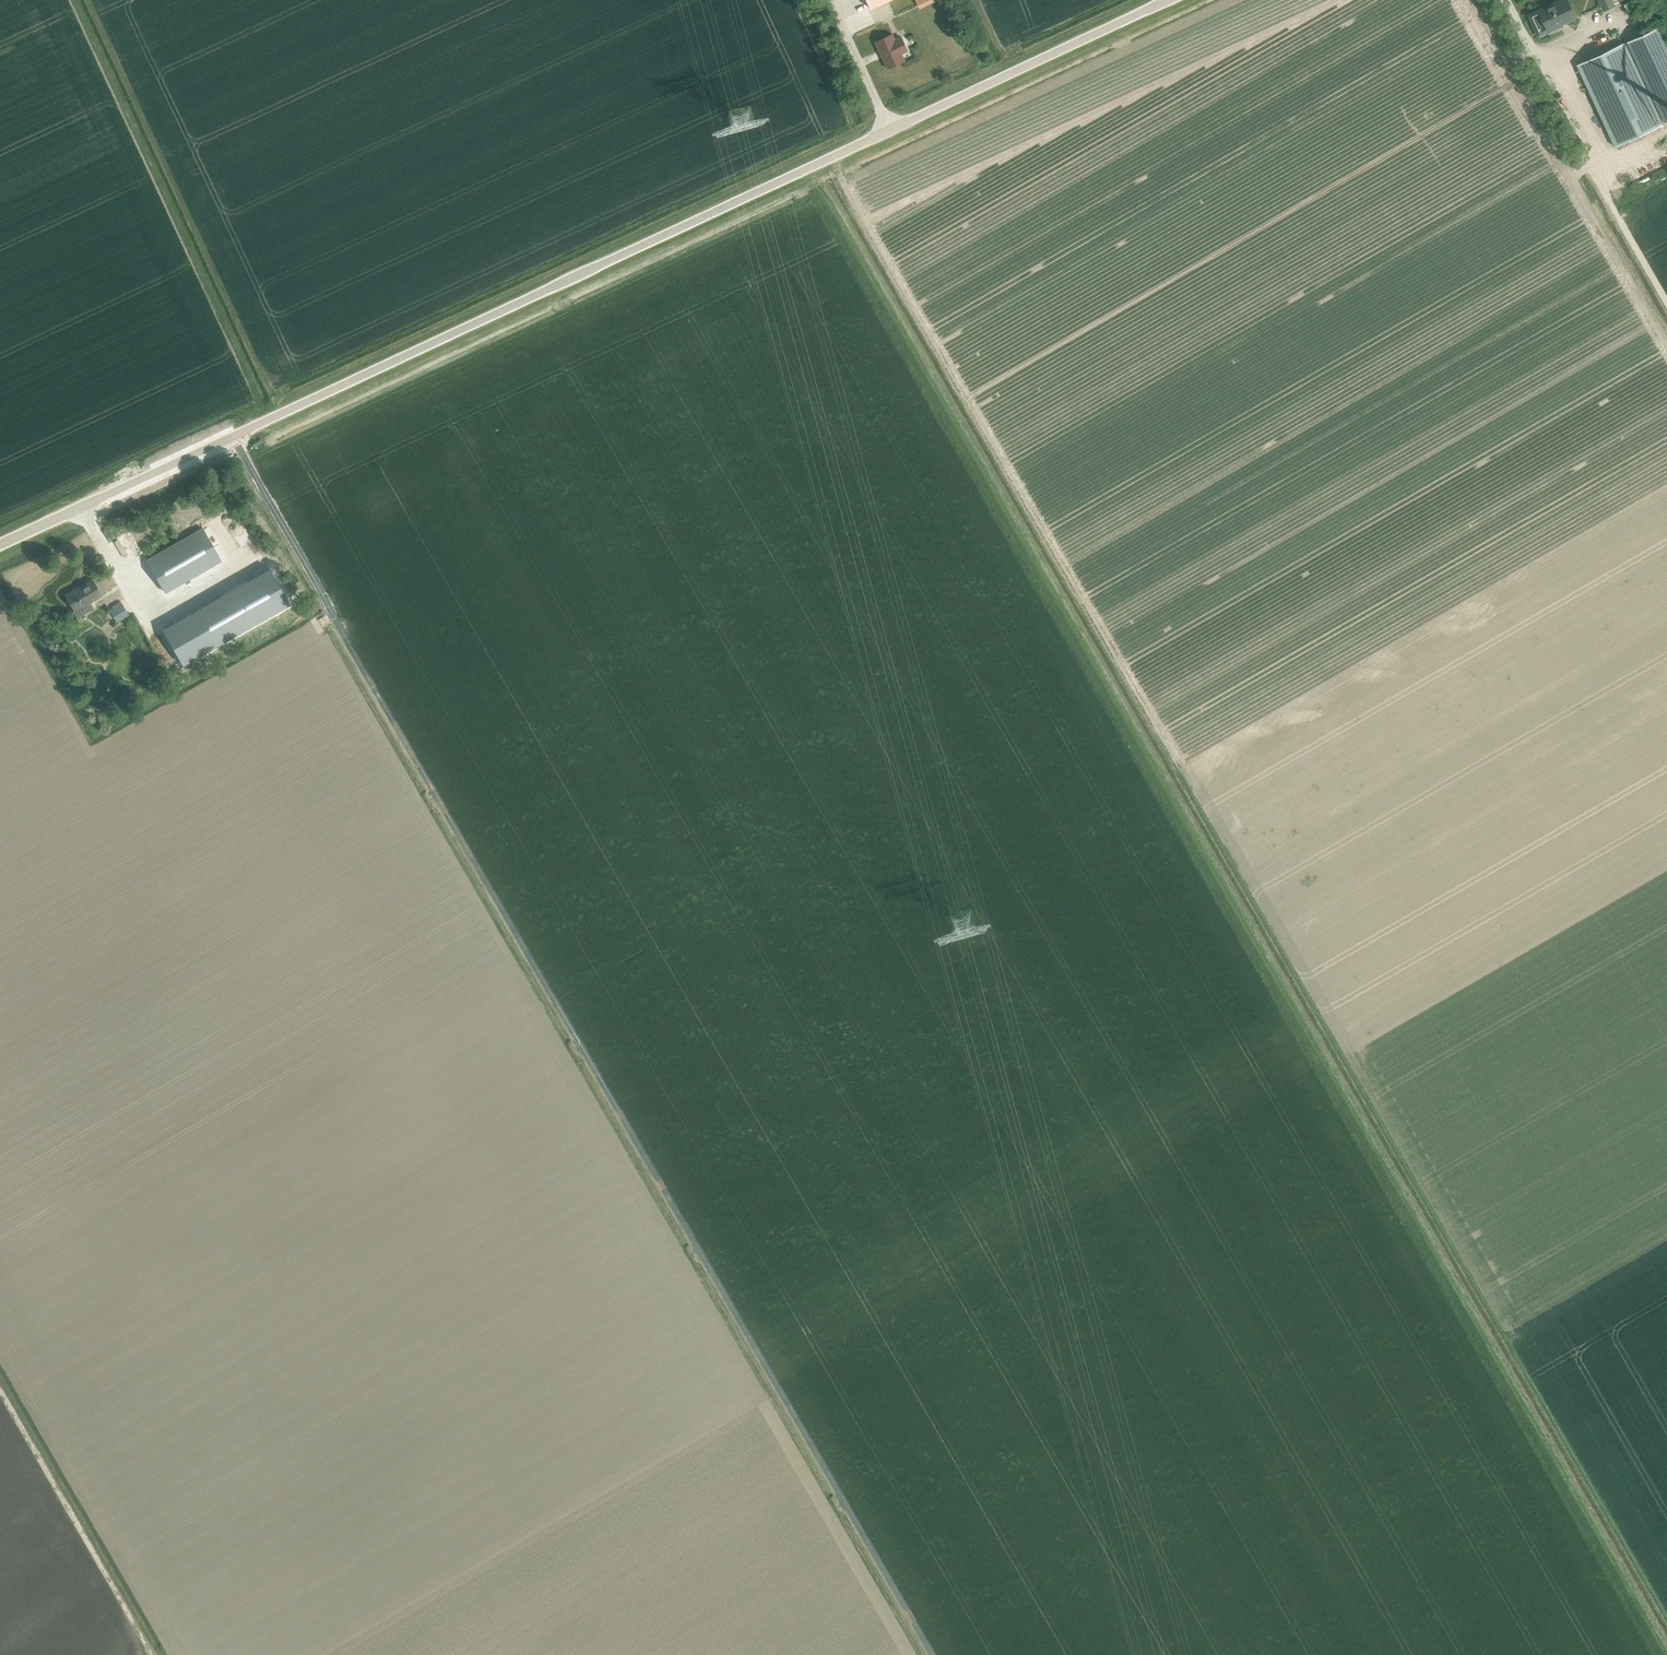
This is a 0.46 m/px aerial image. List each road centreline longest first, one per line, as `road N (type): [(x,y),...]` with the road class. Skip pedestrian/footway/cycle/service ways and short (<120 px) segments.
road 1 (unclassified): [(0,545),(1166,0)]

